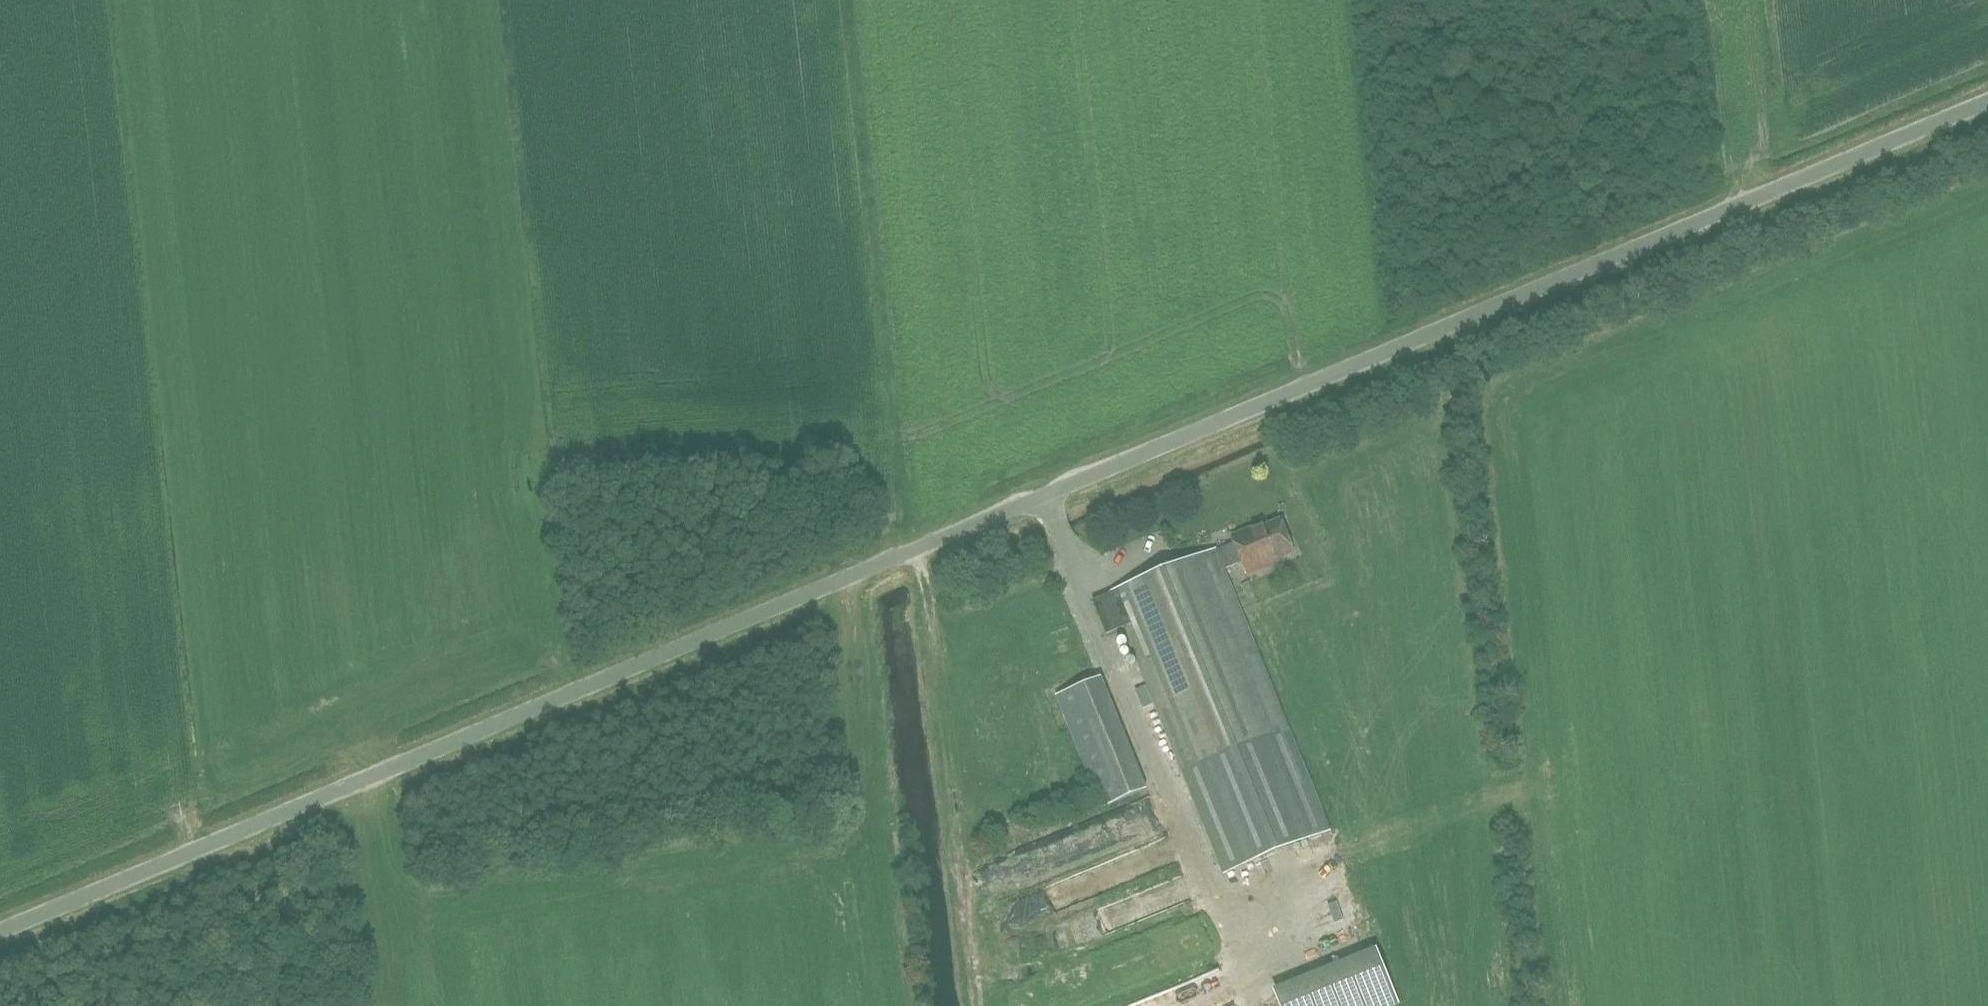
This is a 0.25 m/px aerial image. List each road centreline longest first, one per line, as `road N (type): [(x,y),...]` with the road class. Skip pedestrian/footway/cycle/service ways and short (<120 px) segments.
road 1 (unclassified): [(0,931),(1987,103)]

